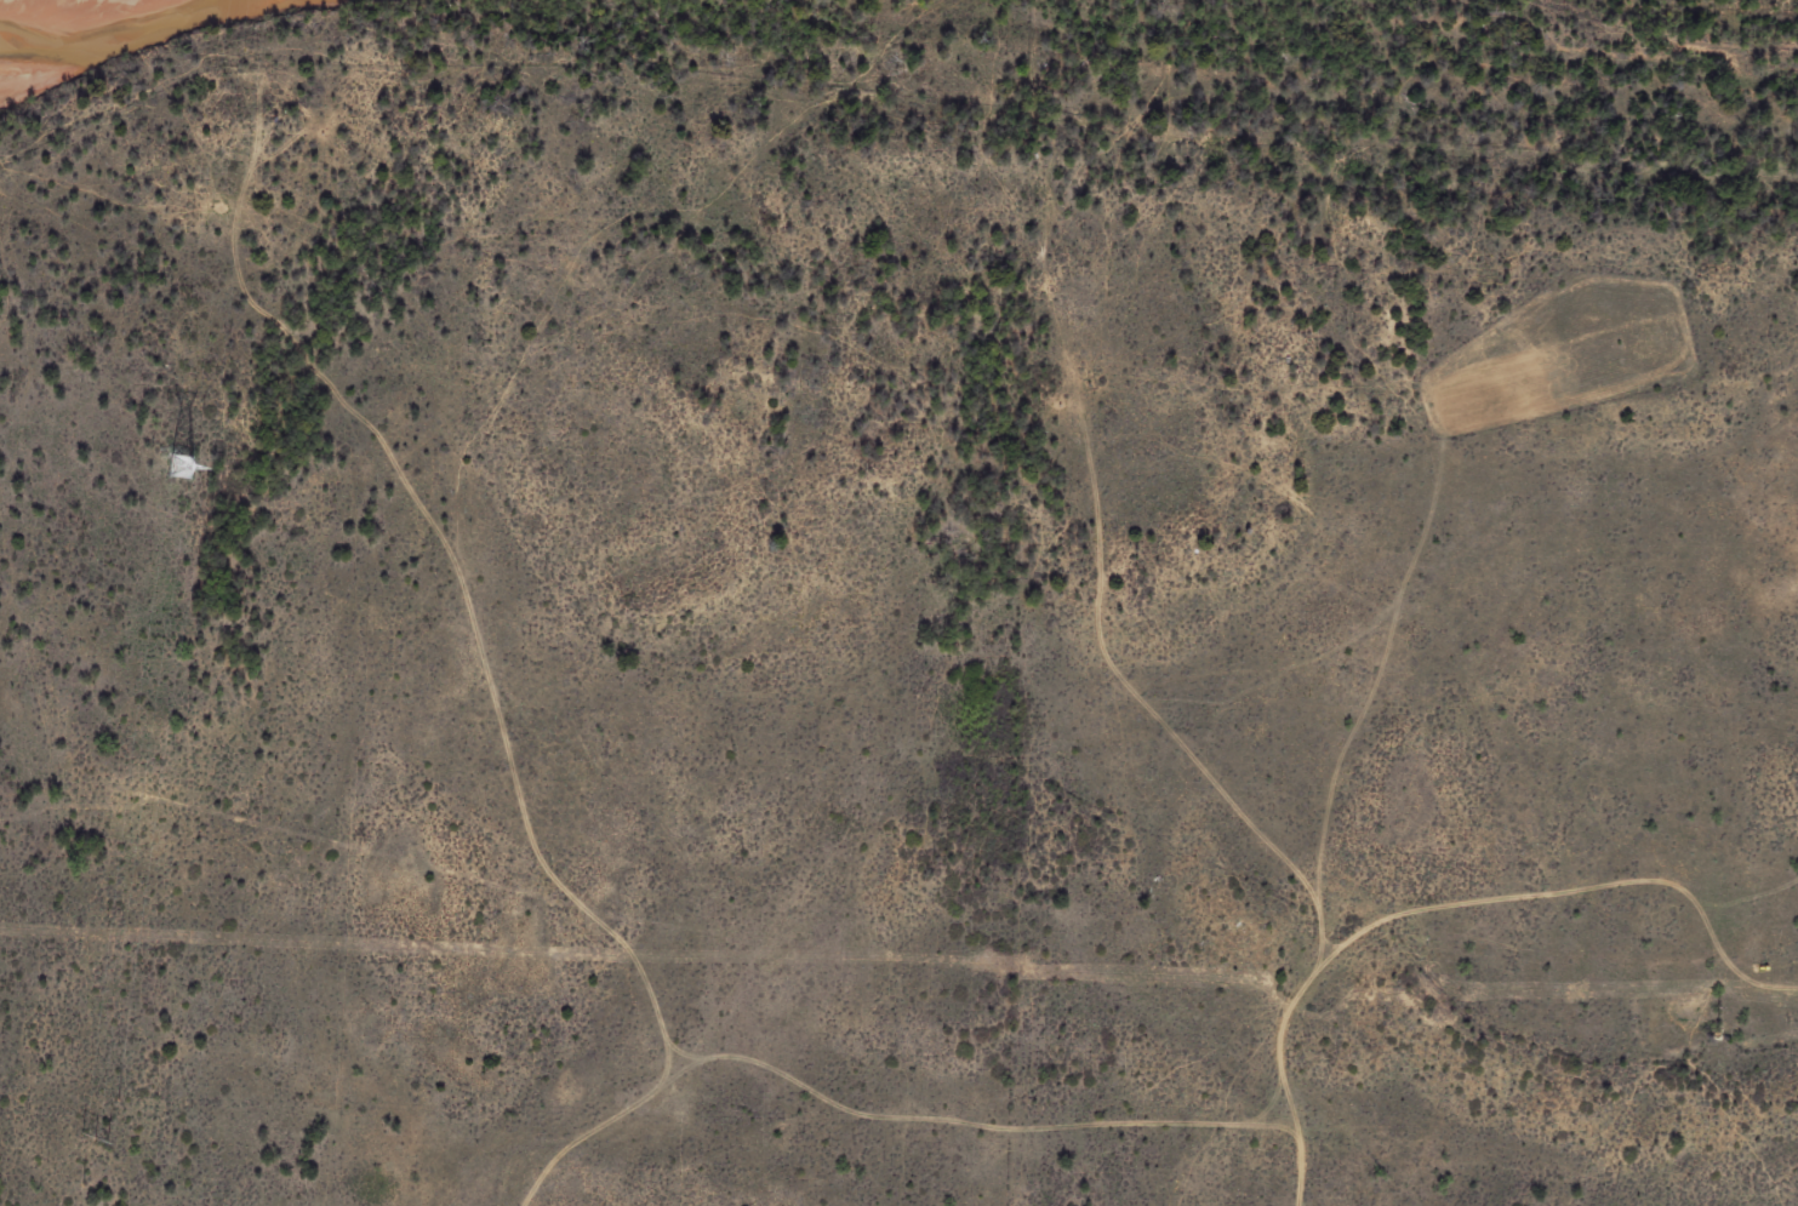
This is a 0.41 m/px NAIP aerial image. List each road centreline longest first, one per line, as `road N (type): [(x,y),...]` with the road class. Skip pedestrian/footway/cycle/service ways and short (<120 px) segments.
road 1 (residential): [(461,1205),(672,1093),(691,1044),(673,874),(548,730),(372,423),(116,210),(29,204)]

